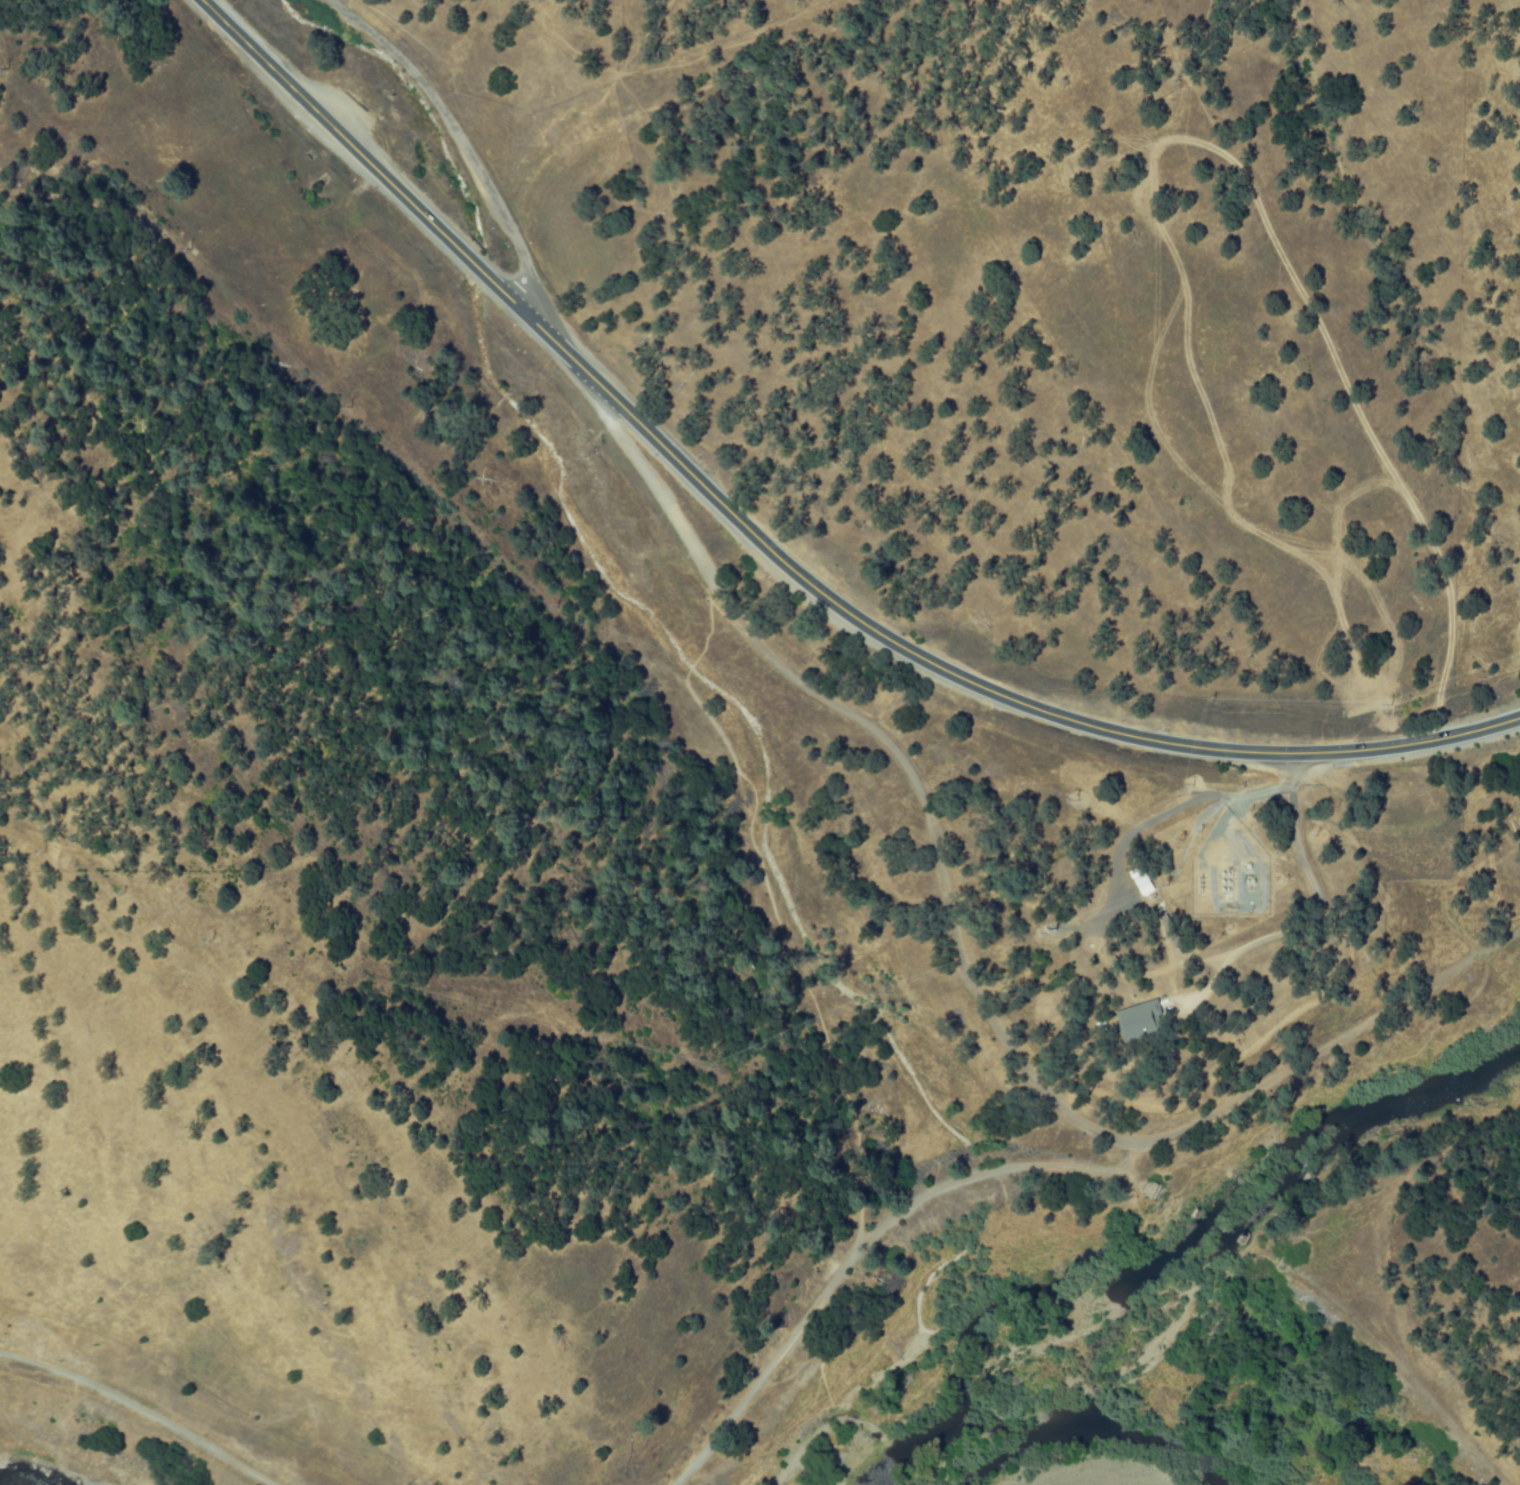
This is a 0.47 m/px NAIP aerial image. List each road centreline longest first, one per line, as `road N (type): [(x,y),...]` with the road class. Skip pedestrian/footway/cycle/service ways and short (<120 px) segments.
road 1 (primary): [(207,0),(731,508),(886,635),(1088,726),(1205,749),(1372,748),(1519,718)]
road 2 (track): [(604,384),(644,463),(793,677),(869,721),(910,767),(945,825),(975,951),(1018,1034),(1126,1144),(1141,1186)]
road 3 (track): [(1141,1186),(1096,1173),(960,1179),(878,1237),(795,1331),(682,1484)]
road 4 (residential): [(549,329),(493,195),(444,115),(396,58),(326,0)]
road 5 (track): [(265,1484),(100,1382),(0,1353)]

